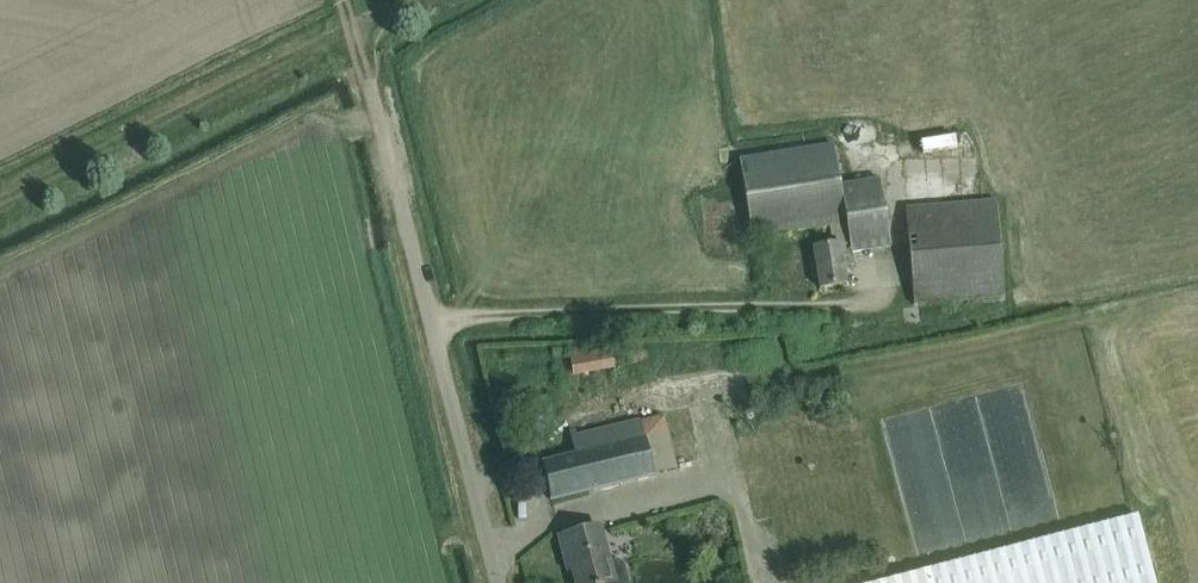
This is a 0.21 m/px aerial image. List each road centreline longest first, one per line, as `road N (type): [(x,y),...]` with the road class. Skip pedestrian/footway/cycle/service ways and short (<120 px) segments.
road 1 (unclassified): [(493,582),(347,33)]
road 2 (track): [(0,190),(406,0)]

